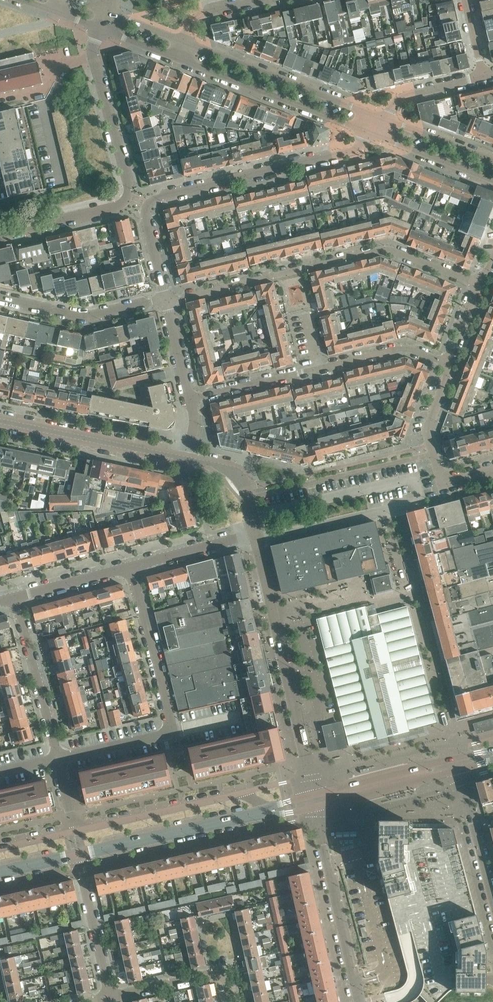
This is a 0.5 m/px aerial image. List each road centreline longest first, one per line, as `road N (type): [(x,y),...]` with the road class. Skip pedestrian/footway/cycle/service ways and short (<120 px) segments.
road 1 (residential): [(474,282),(382,249),(166,300)]
road 2 (residential): [(58,759),(169,730),(131,567)]
road 3 (residential): [(146,208),(157,198),(354,150),(366,131)]
road 4 (residential): [(387,120),(184,42)]
road 5 (residential): [(271,811),(245,792),(74,830)]
road 6 (tertiary): [(313,800),(360,1001)]
road 7 (residential): [(300,733),(256,533)]
road 8 (residential): [(180,60),(366,131)]
road 9 (tertiary): [(78,854),(271,811)]
road 10 (residential): [(186,459),(0,421)]
road 11 (residential): [(126,199),(93,58),(100,29)]
road 12 (residential): [(166,300),(85,317),(0,299)]
road 13 (residential): [(58,759),(15,597)]
road 14 (residential): [(109,998),(78,854)]
road 15 (tertiary): [(492,904),(457,764)]
road 16 (residential): [(231,1001),(218,973),(109,998)]
road 17 (tertiary): [(324,798),(362,797),(457,764)]
road 18 (tertiary): [(457,764),(358,782),(324,798)]
road 19 (residential): [(366,131),(492,180)]
road 20 (residential): [(190,399),(318,368)]
road 21 (residential): [(318,368),(404,348),(444,362)]
road 22 (residential): [(126,199),(0,233)]
road 23 (residential): [(131,567),(256,533)]
road 24 (residential): [(15,597),(131,567)]

